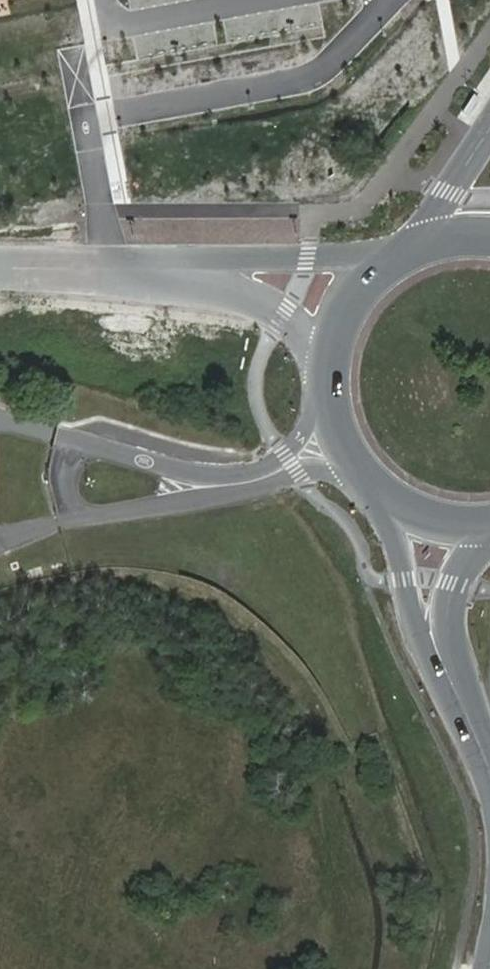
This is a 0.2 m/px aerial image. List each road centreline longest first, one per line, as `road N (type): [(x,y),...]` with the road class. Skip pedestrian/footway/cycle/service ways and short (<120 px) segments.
road 1 (secondary): [(417,246),(358,290),(333,342),(334,421),(378,487)]
road 2 (secondary): [(378,487),(416,619),(453,686)]
road 3 (secondary): [(453,686),(449,603),(467,561),(489,538)]
road 4 (secondary): [(489,132),(417,246)]
road 5 (secondary): [(378,487),(442,519),(489,520)]

